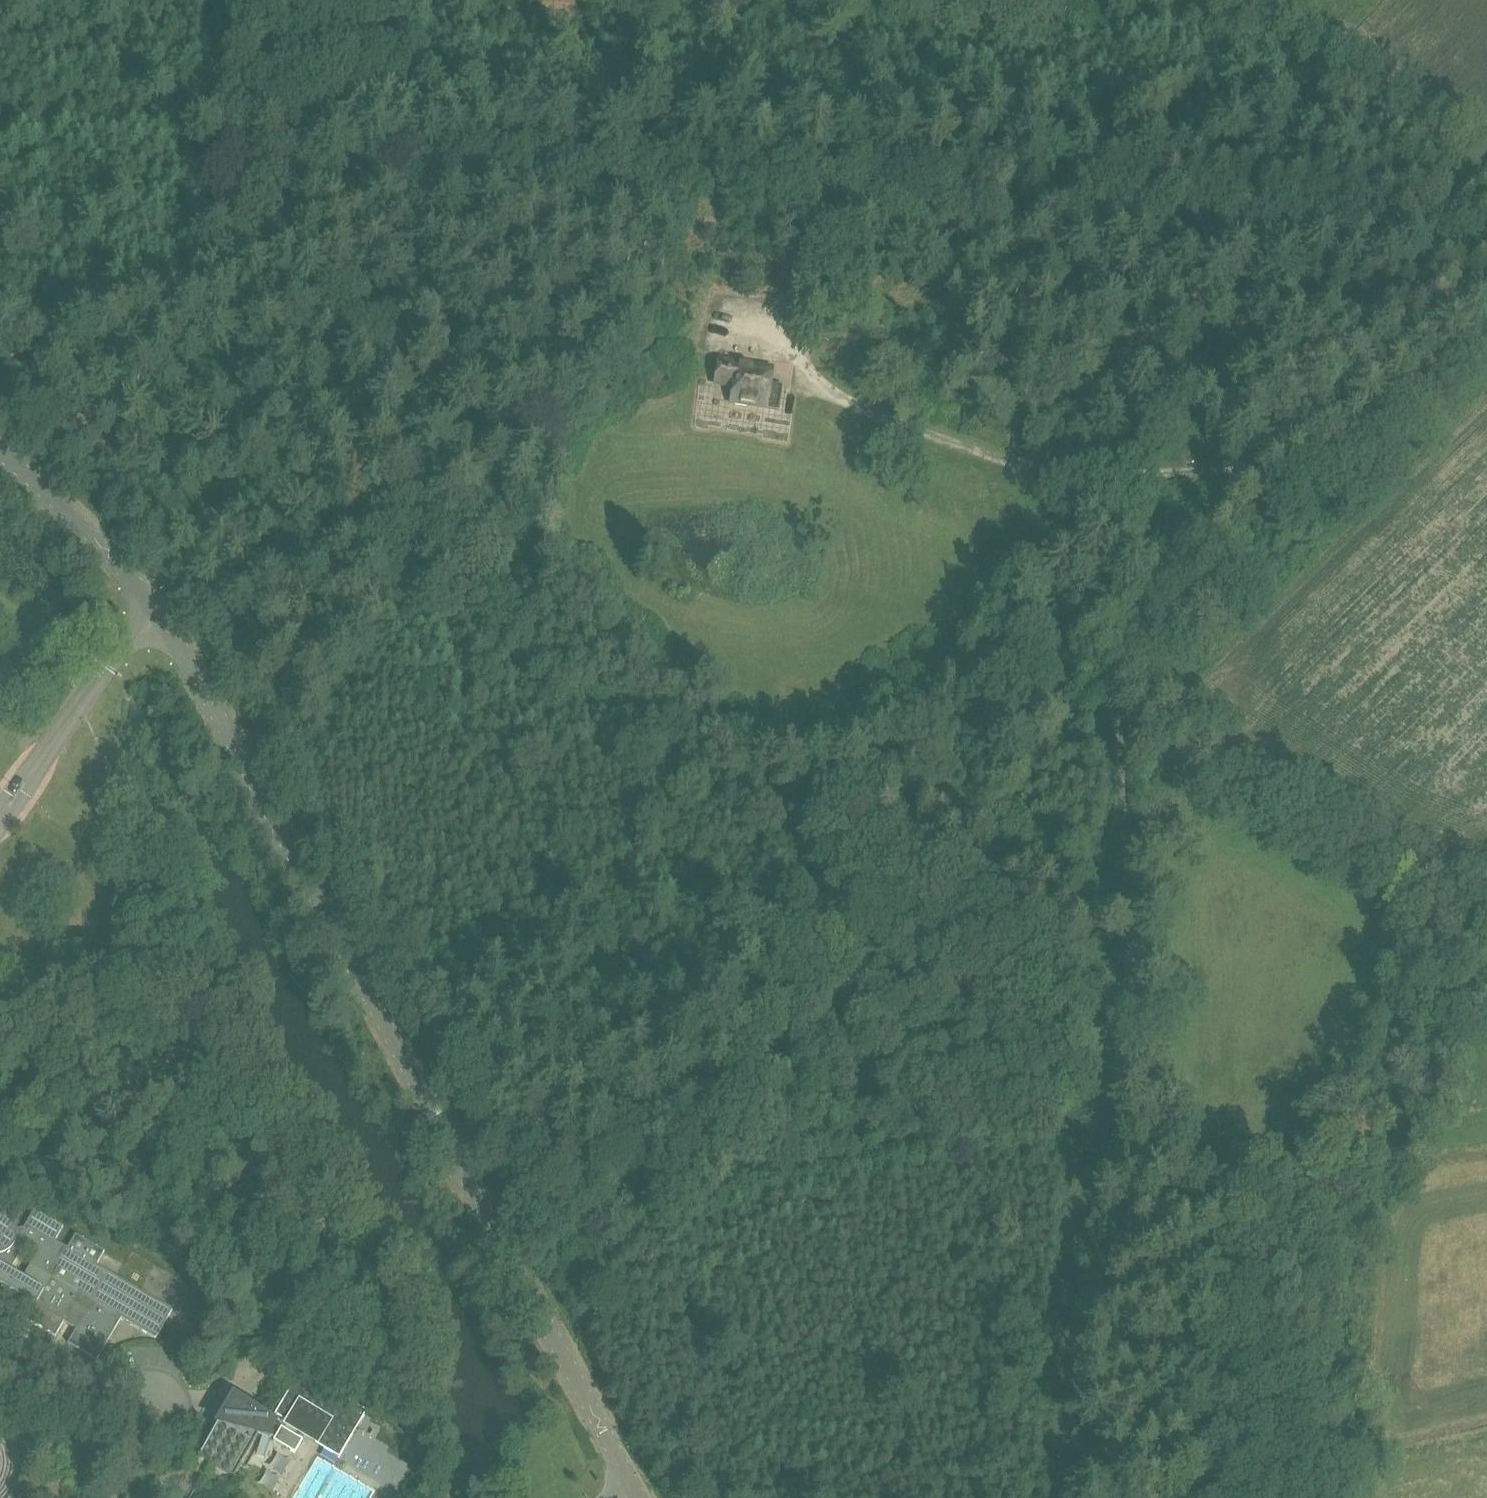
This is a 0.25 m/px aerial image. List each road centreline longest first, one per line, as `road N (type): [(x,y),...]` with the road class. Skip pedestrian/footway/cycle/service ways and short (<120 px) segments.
road 1 (track): [(1248,480),(1176,579),(1130,661),(1120,796),(1134,896),(1122,996),(1076,1165),(1057,1497)]
road 2 (tertiary): [(636,1497),(234,731),(151,600)]
road 3 (track): [(415,1409),(419,1326),(391,1279),(294,1163),(79,707),(39,653),(0,627)]
road 4 (track): [(1248,480),(1015,485),(945,461),(833,398)]
road 5 (track): [(1486,274),(1248,480)]
road 6 (track): [(1486,164),(1220,9)]
road 7 (unclassified): [(0,819),(151,600)]
road 8 (tertiary): [(151,600),(112,546),(0,446)]

